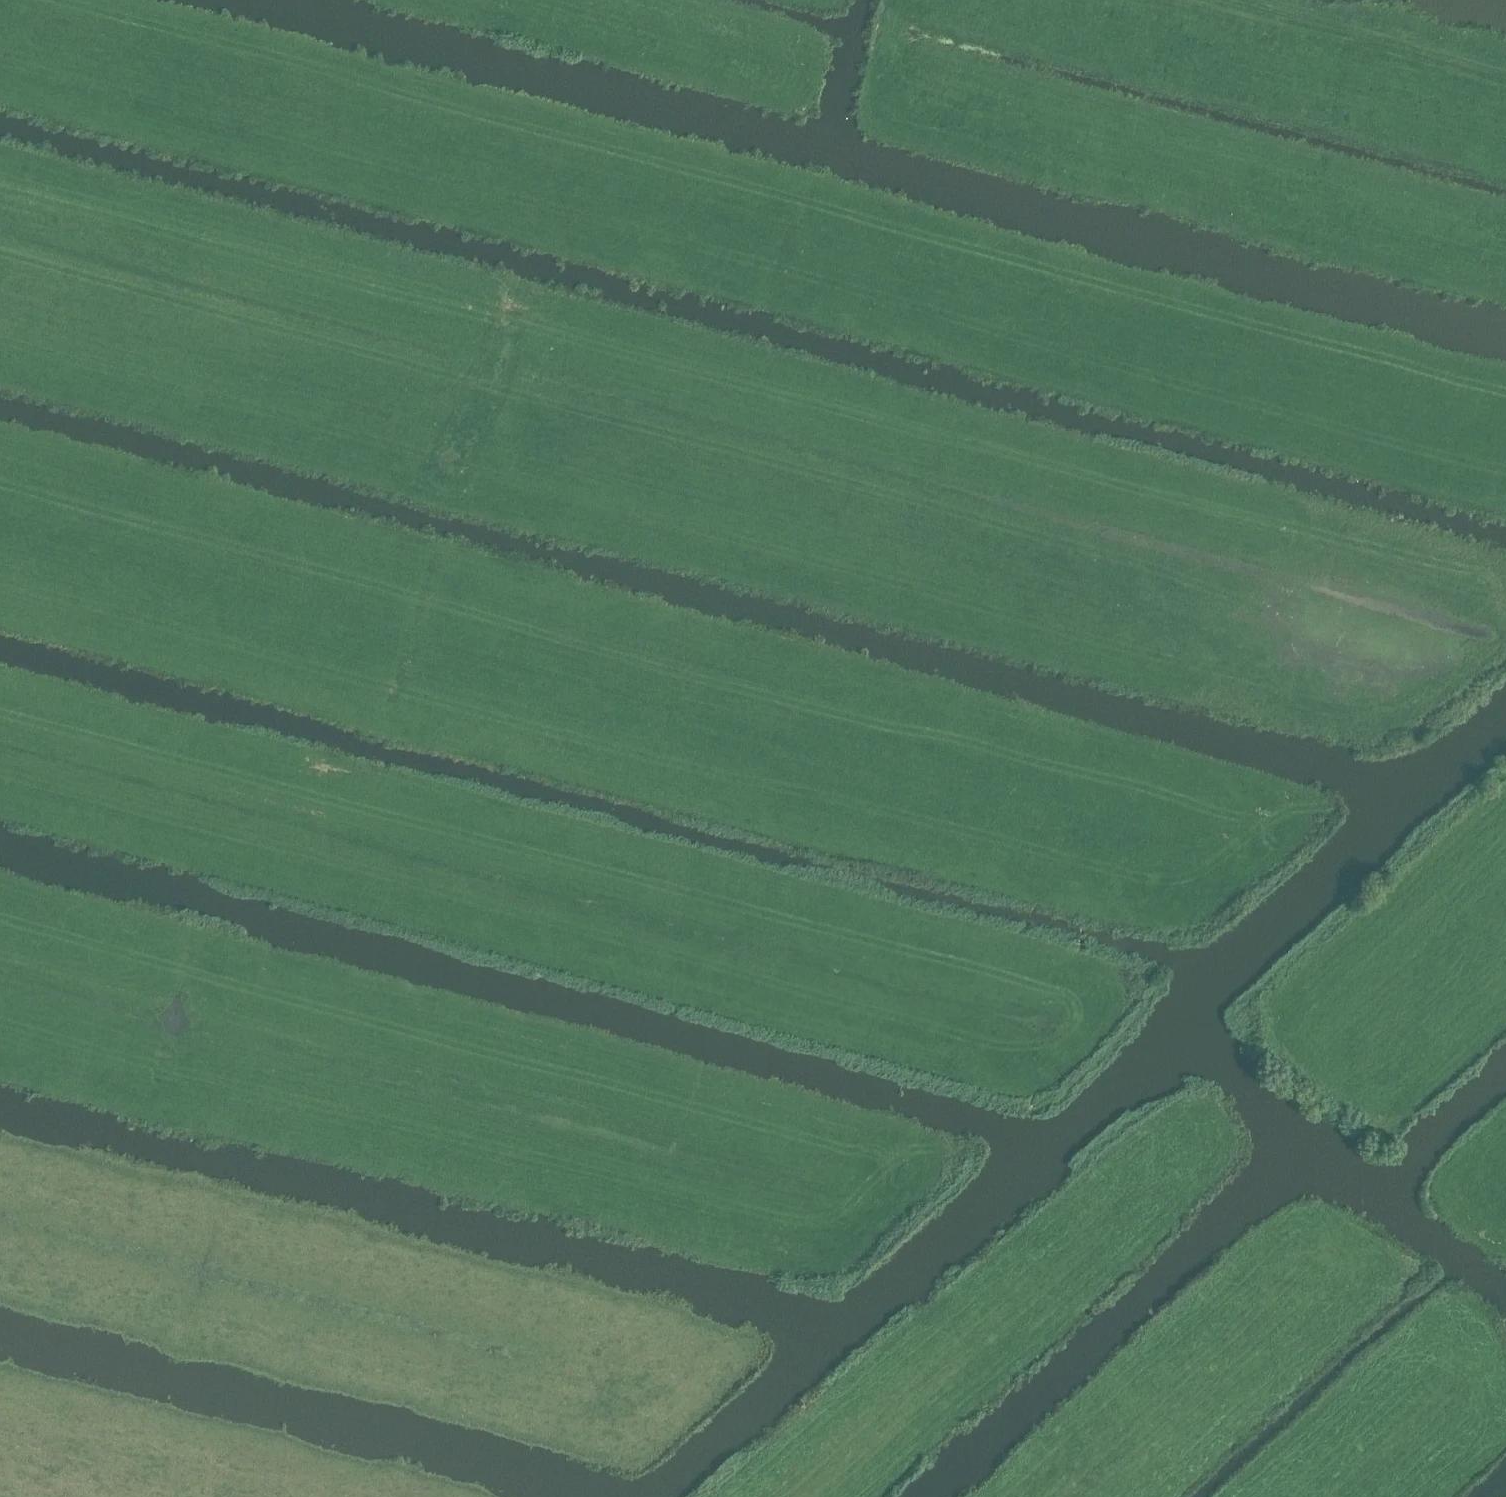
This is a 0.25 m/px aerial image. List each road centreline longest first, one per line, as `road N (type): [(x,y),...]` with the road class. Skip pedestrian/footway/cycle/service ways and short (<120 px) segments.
road 1 (track): [(1505,92),(1192,0)]

